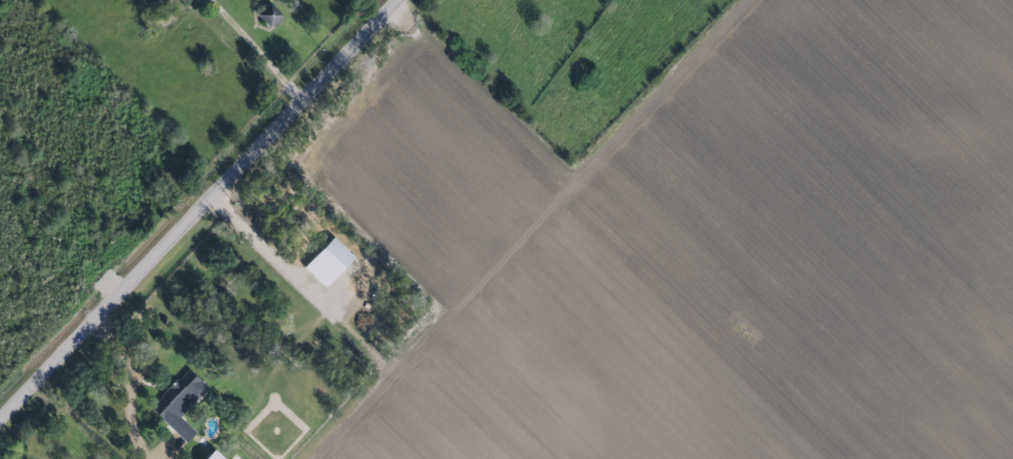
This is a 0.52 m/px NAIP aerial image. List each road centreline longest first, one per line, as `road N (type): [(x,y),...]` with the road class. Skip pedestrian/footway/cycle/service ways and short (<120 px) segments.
road 1 (residential): [(397,0),(0,416)]

